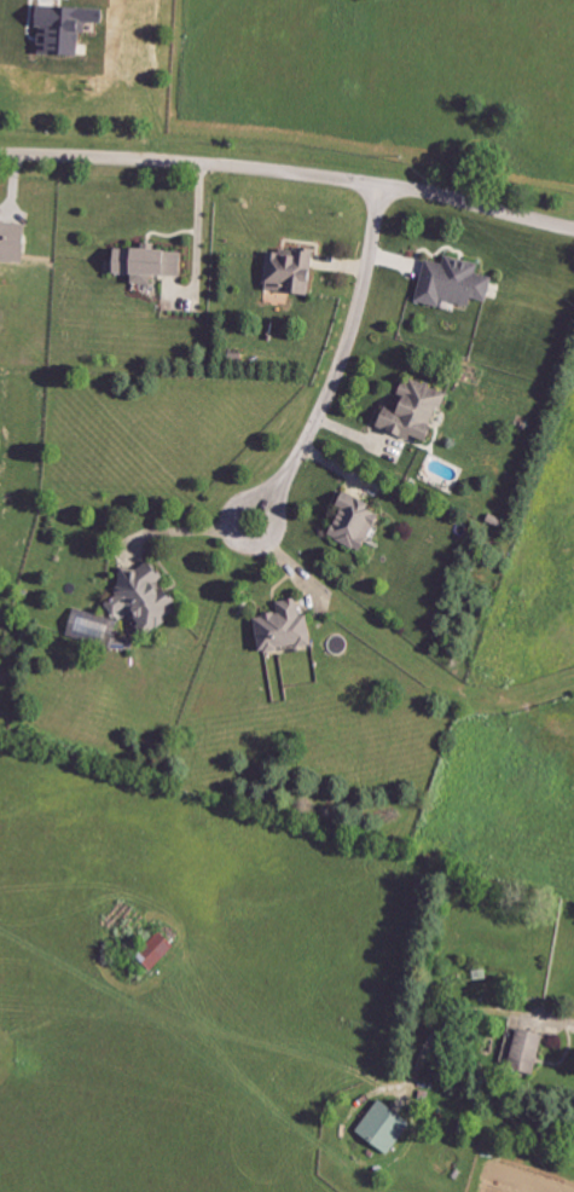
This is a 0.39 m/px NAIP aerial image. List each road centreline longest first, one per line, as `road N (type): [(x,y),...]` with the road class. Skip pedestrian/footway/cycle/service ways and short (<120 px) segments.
road 1 (residential): [(573,228),(423,191),(265,169),(0,154)]
road 2 (residential): [(387,186),(335,377),(254,523)]

